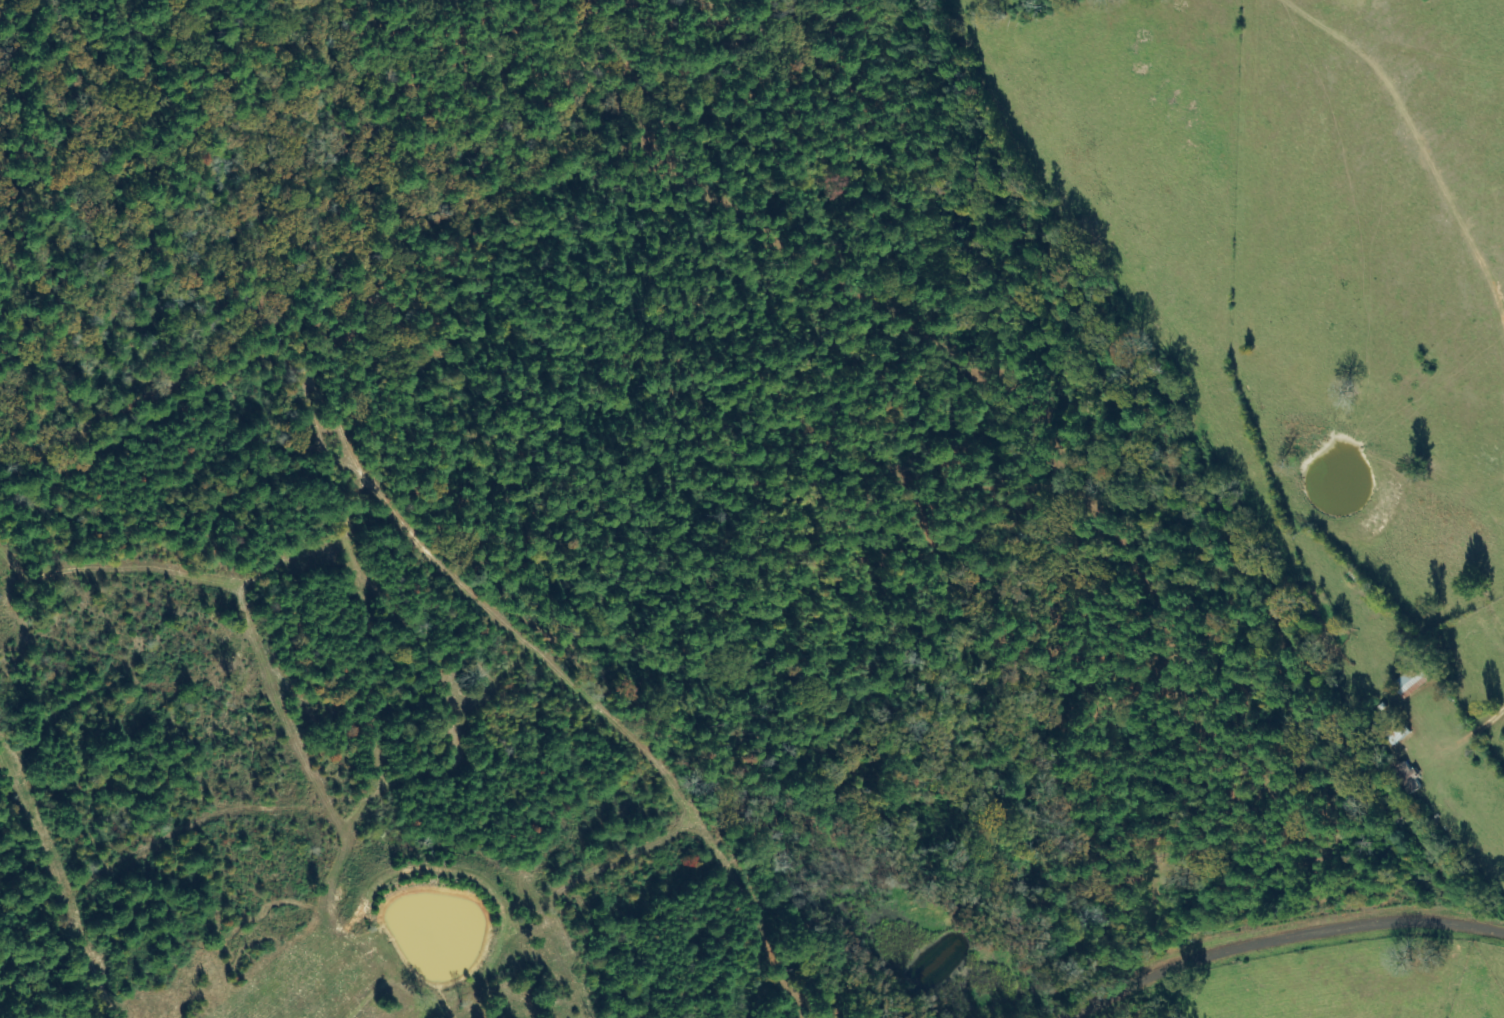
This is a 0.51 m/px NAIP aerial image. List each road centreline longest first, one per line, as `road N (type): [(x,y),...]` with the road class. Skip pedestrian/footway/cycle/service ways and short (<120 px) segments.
road 1 (residential): [(1117,1017),(1309,943),(1503,953)]

